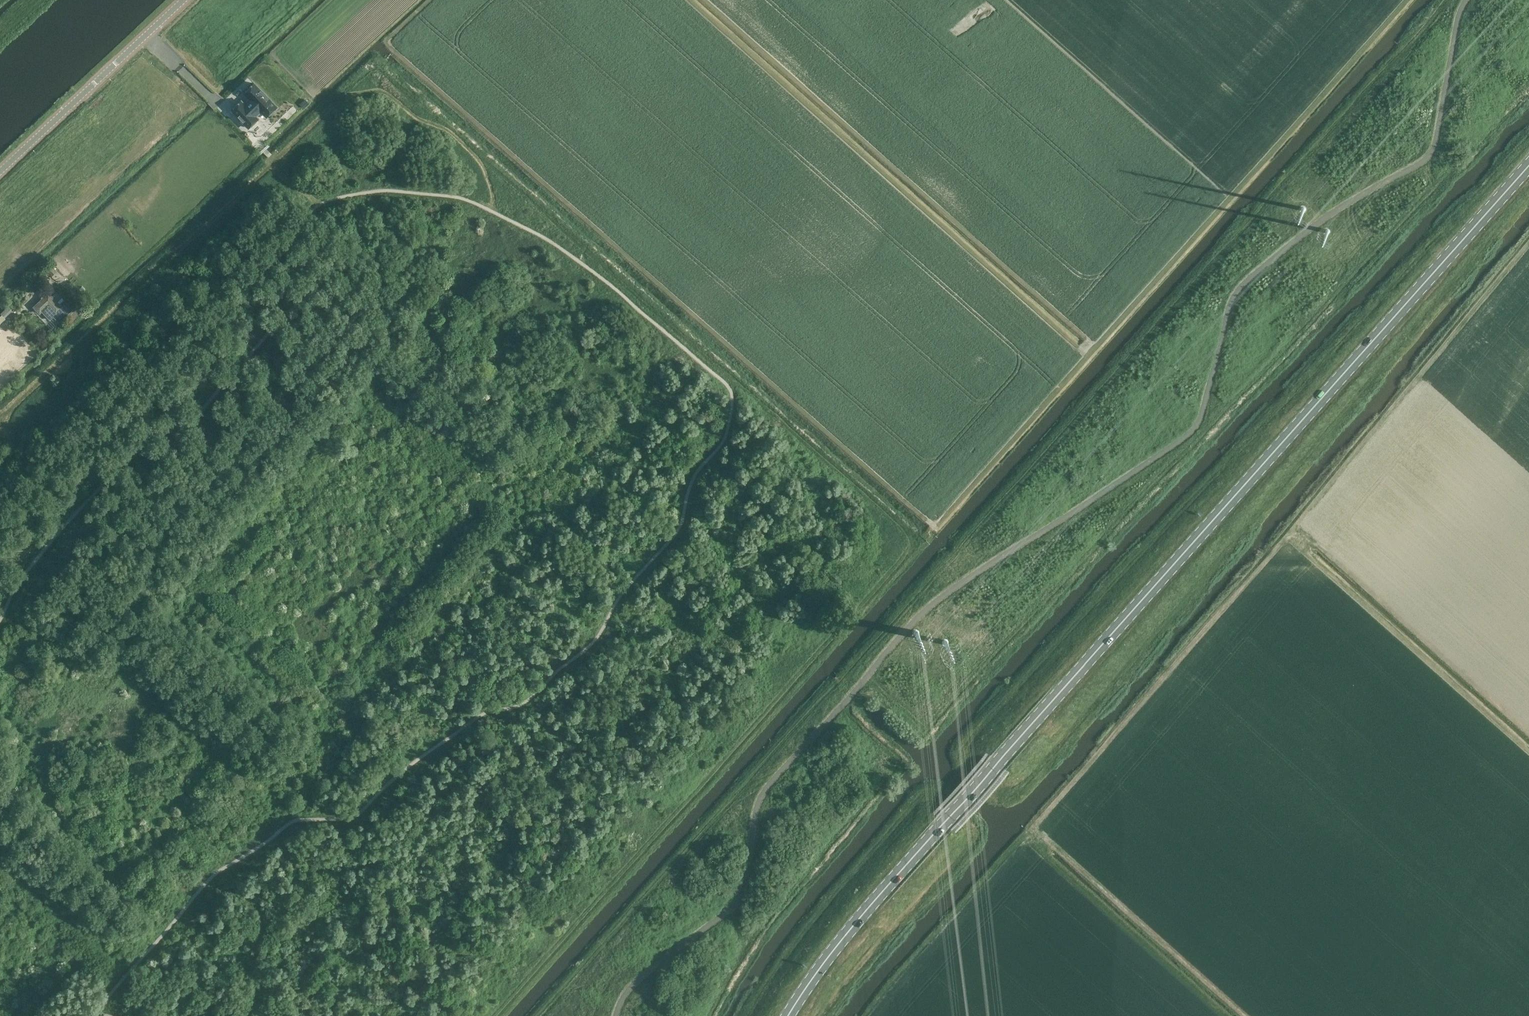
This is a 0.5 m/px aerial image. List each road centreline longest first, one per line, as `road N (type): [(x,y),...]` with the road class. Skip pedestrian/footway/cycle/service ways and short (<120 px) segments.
road 1 (primary): [(788,1015),(868,907),(1528,166)]
road 2 (tertiary): [(0,172),(185,0)]

